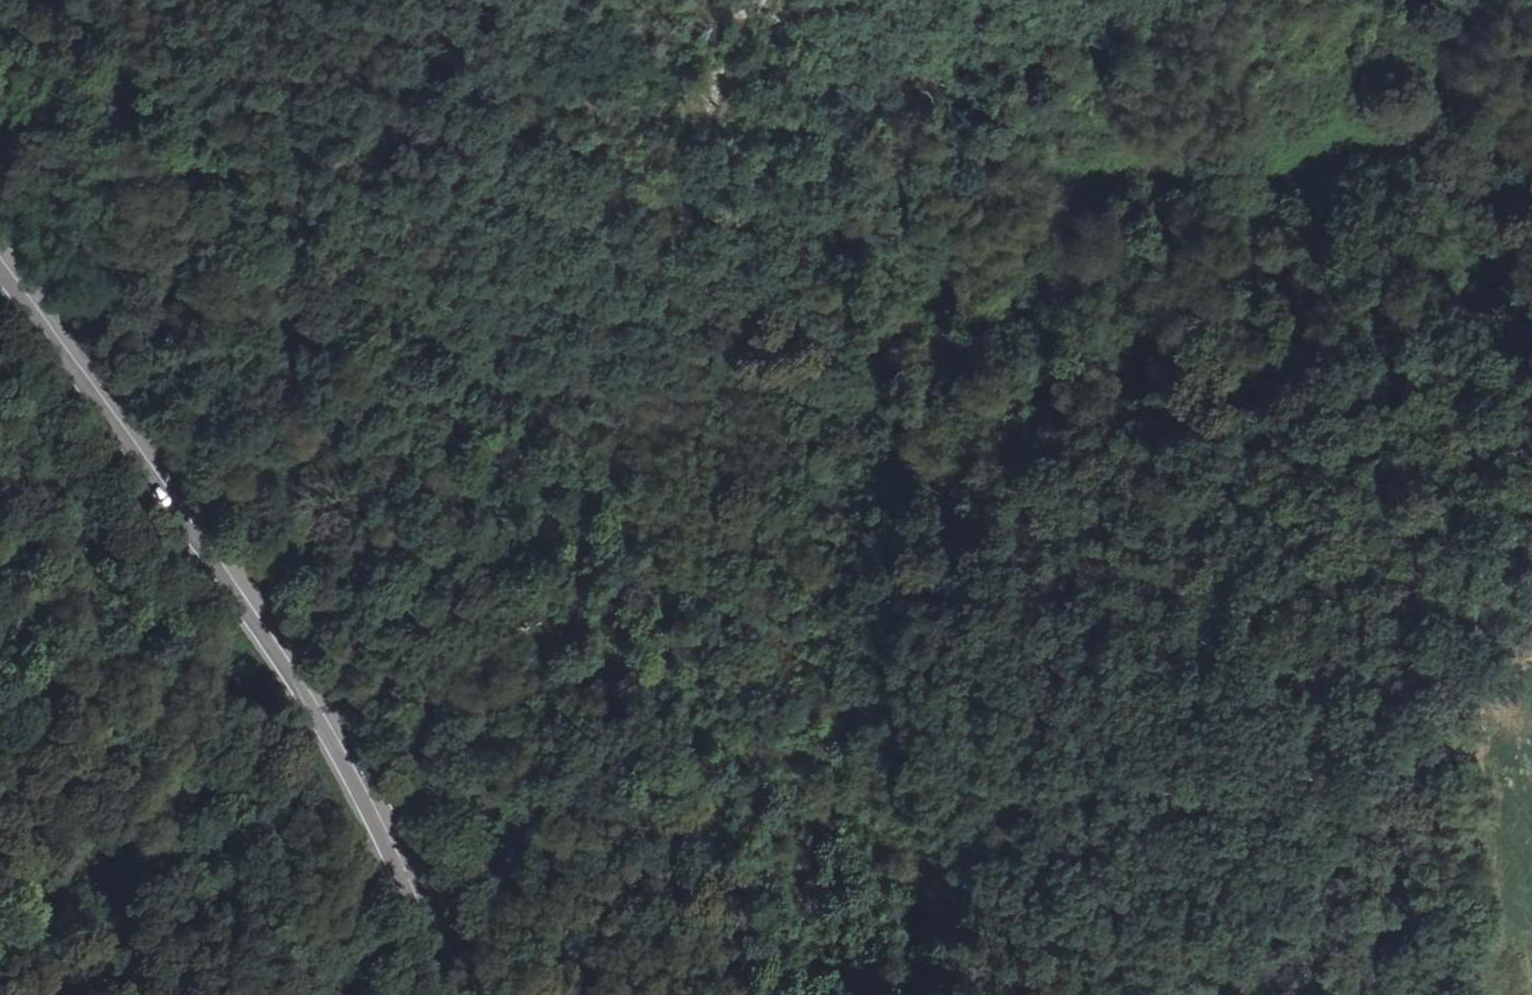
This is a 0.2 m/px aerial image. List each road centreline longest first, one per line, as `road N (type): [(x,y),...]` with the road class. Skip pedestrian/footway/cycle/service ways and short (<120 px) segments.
road 1 (tertiary): [(446,994),(421,915),(361,780),(249,602),(0,257)]

